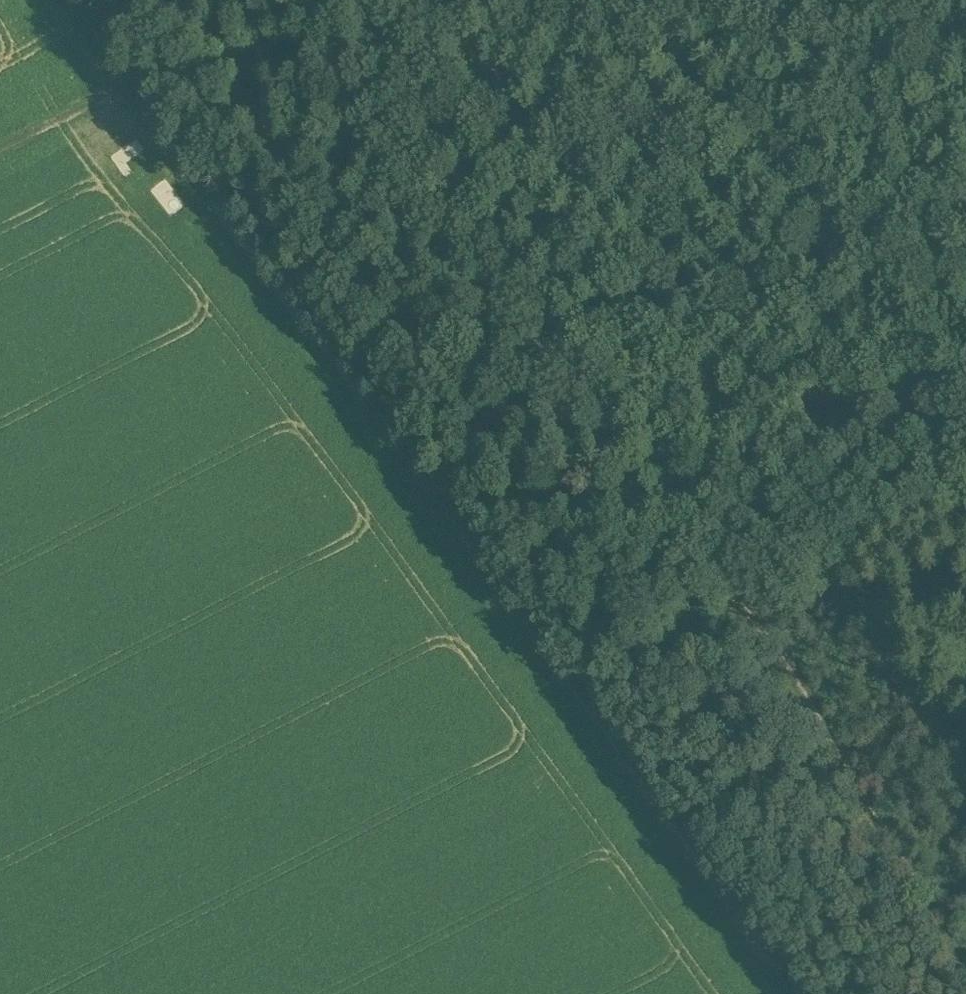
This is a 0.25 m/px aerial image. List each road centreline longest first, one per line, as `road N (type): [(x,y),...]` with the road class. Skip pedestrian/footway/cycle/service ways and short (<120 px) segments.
road 1 (track): [(360,52),(437,144),(732,610),(942,993)]
road 2 (track): [(454,0),(424,26),(360,52),(150,72),(0,146)]
road 3 (track): [(732,610),(965,482)]

